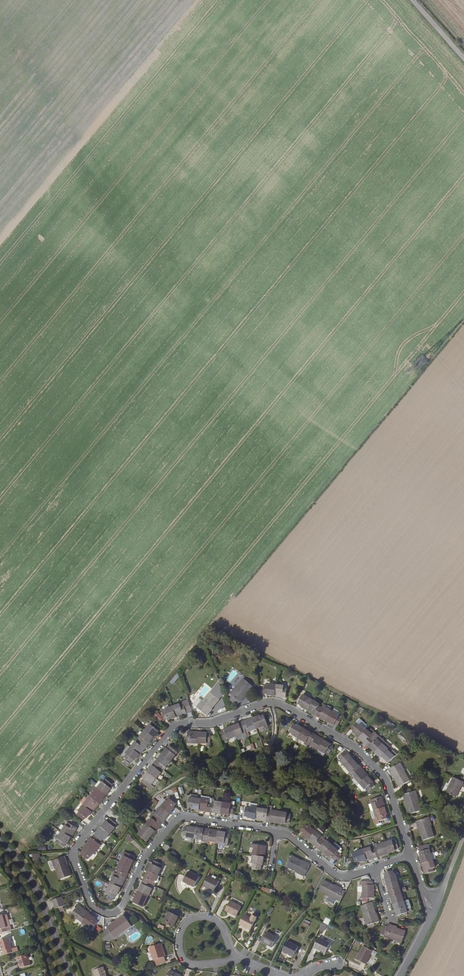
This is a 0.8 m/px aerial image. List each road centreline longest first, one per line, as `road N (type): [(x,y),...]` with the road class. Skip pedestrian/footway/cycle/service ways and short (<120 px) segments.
road 1 (residential): [(410,857),(387,783),(365,754),(269,702),(175,728),(74,855),(92,904),(108,913),(123,907),(149,851),(177,820),(276,833)]
road 2 (tertiary): [(71,975),(44,902),(0,837)]
road 3 (residential): [(236,960),(224,928),(202,918),(190,922),(181,945),(184,959),(206,964)]
road 4 (residential): [(410,857),(435,908),(402,975)]

